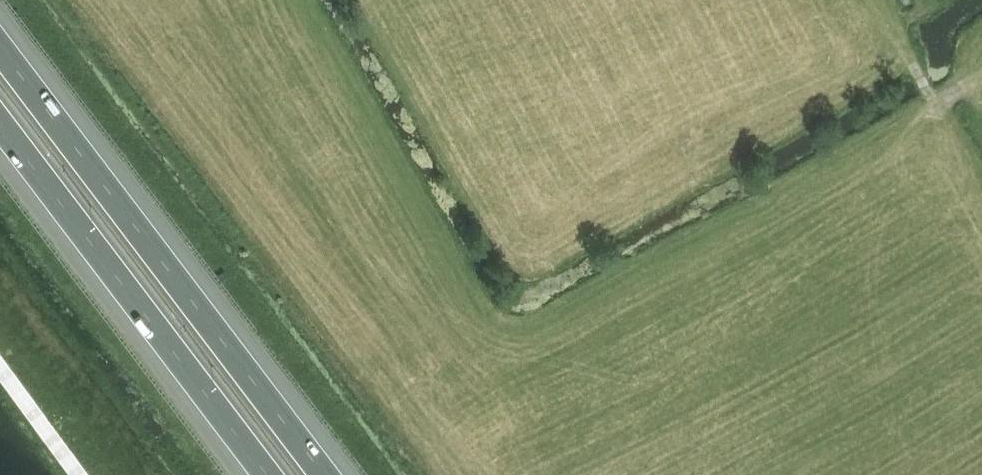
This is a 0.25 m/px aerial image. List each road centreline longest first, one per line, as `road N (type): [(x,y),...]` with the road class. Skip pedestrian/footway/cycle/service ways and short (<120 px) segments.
road 1 (motorway): [(330,474),(0,42)]
road 2 (motorway): [(0,130),(262,474)]

